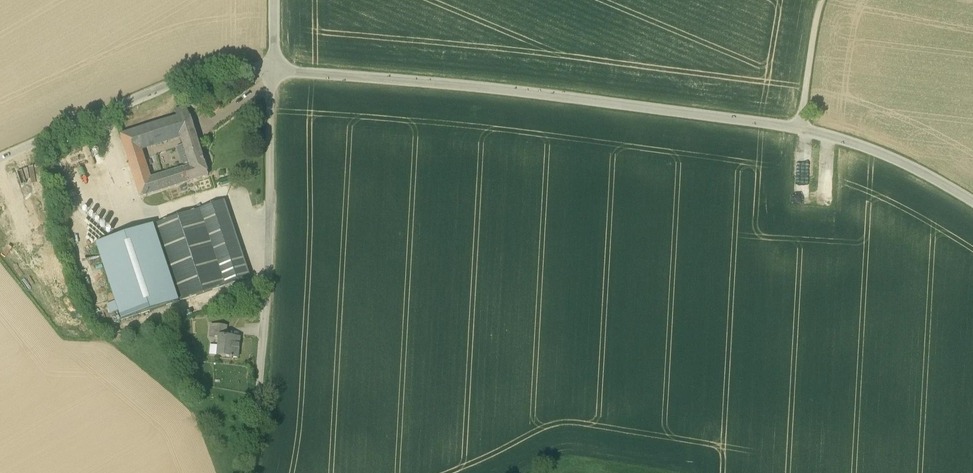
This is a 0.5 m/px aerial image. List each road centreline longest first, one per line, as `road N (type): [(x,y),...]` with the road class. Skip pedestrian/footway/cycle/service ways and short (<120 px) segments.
road 1 (unclassified): [(801,129),(274,69)]
road 2 (unclassified): [(249,472),(267,290),(274,69)]
road 3 (unclassified): [(0,159),(193,76),(274,69)]
road 4 (unclassified): [(972,202),(874,151),(801,129)]
road 5 (unclassified): [(801,129),(822,0)]

